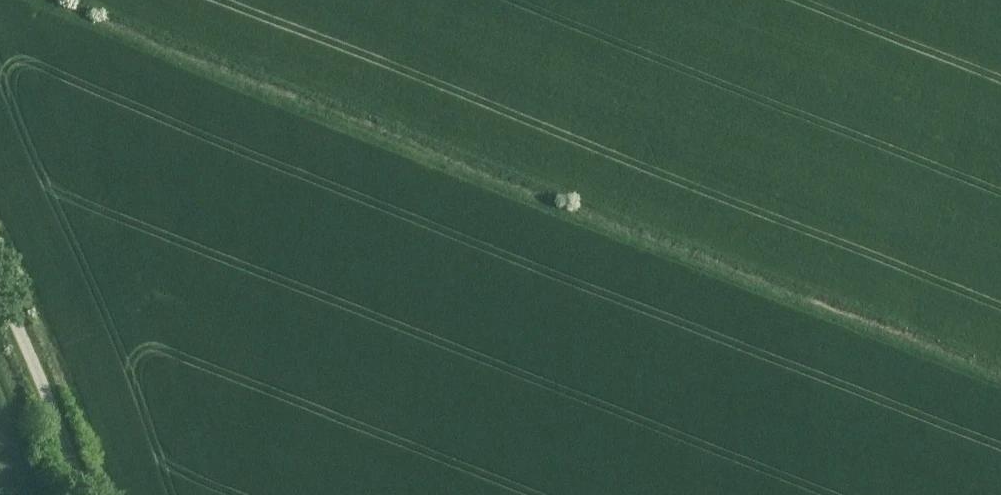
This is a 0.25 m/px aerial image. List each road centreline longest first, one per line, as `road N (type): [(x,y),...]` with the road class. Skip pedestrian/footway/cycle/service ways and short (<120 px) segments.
road 1 (residential): [(0,295),(79,494)]

